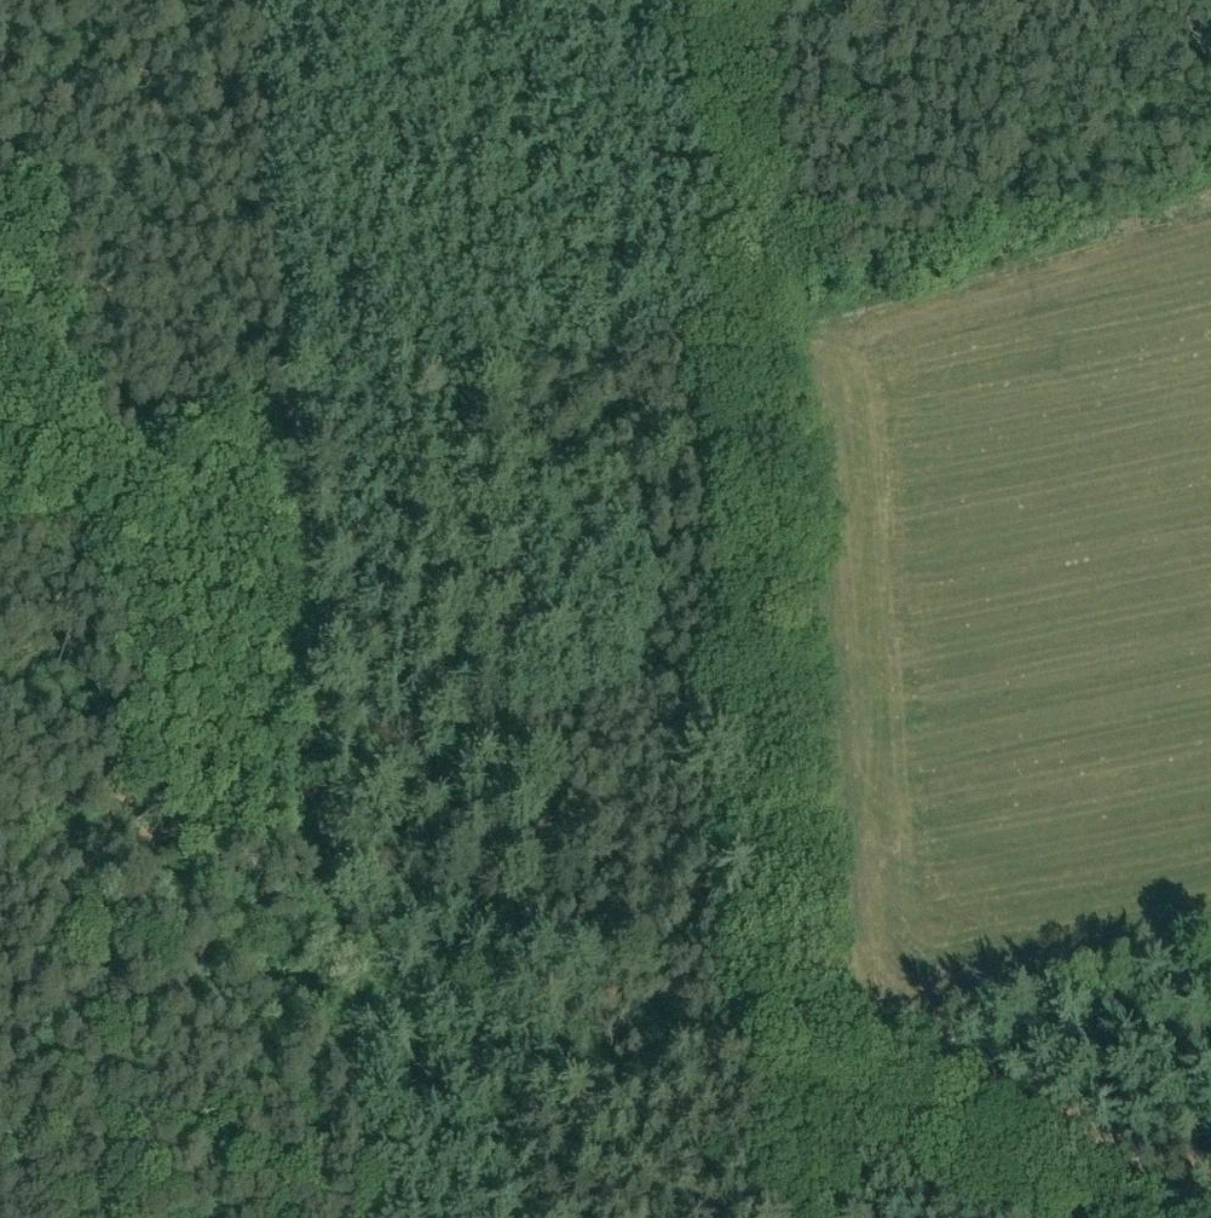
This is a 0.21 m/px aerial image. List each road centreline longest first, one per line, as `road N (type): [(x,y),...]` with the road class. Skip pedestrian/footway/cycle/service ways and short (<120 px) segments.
road 1 (unclassified): [(1125,1217),(822,1047),(778,978),(762,795),(751,405),(706,0)]

